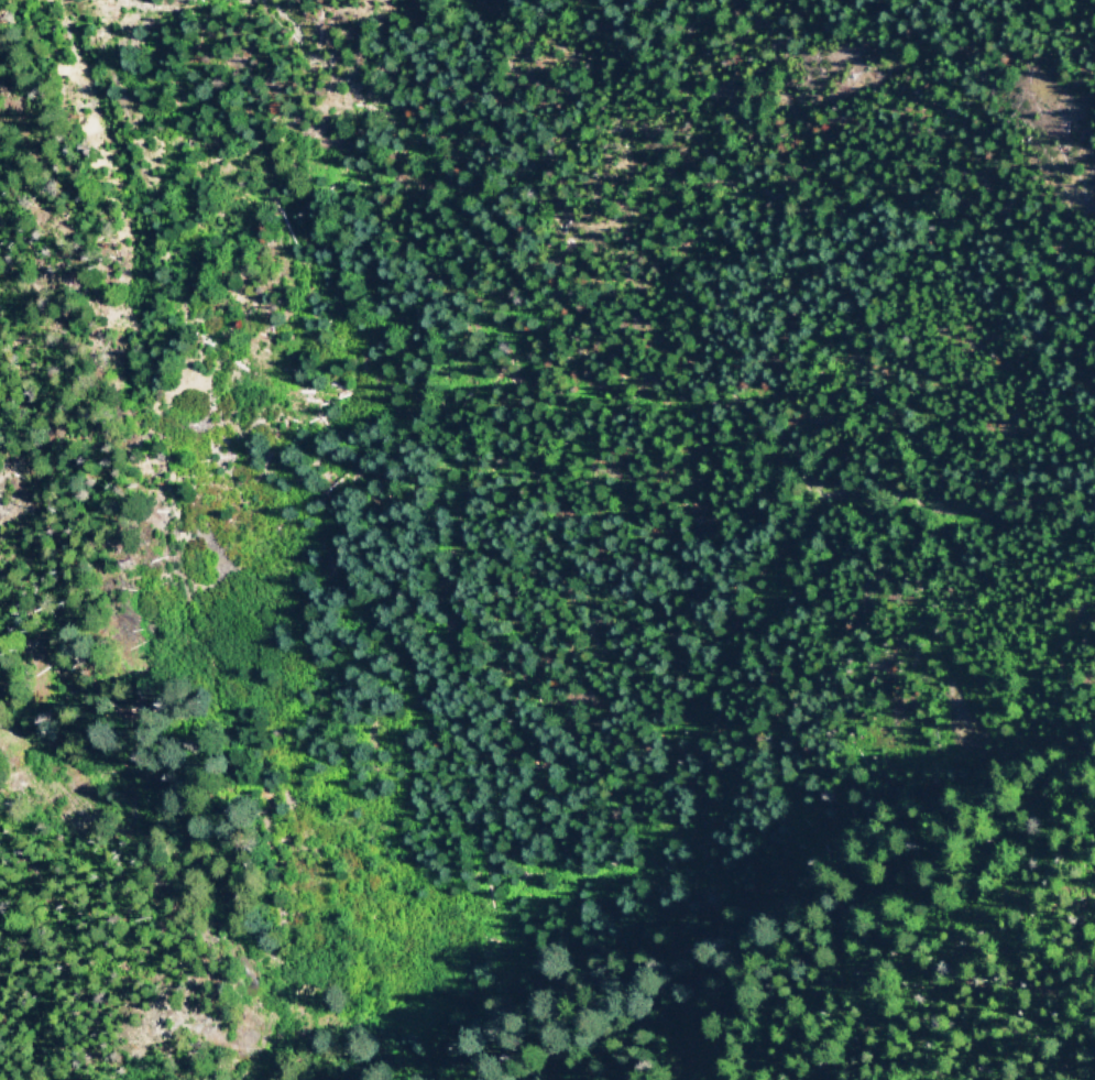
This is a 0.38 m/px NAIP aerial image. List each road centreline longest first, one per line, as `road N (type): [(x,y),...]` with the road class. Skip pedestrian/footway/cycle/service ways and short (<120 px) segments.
road 1 (track): [(73,0),(69,85),(155,251)]

